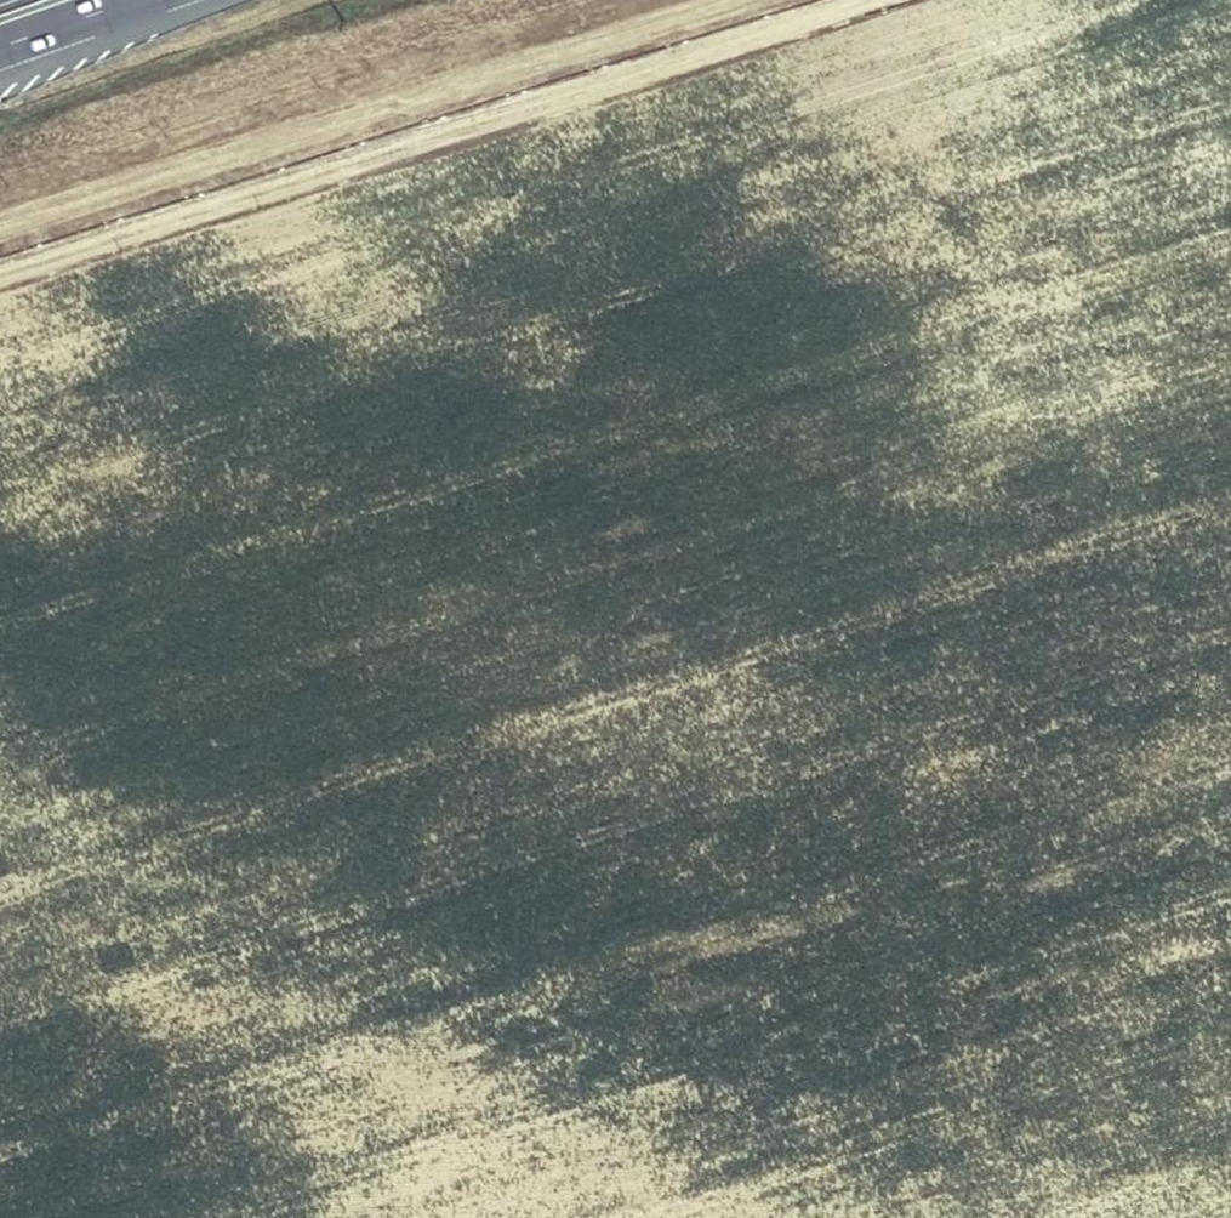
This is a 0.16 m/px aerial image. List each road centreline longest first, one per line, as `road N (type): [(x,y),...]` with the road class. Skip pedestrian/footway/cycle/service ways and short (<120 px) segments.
road 1 (motorway): [(0,47),(134,0)]

